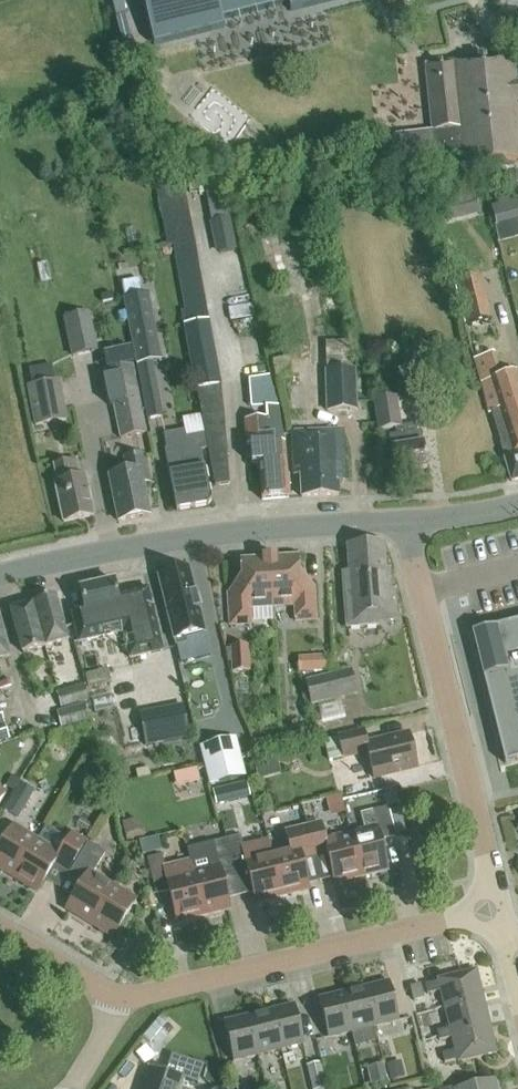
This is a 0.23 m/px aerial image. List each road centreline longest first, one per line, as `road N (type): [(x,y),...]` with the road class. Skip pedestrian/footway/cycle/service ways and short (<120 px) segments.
road 1 (tertiary): [(0,576),(210,535),(406,522)]
road 2 (unclassified): [(498,909),(406,522)]
road 3 (unclassified): [(498,909),(119,1001)]
road 4 (unclassified): [(119,1001),(0,931)]

